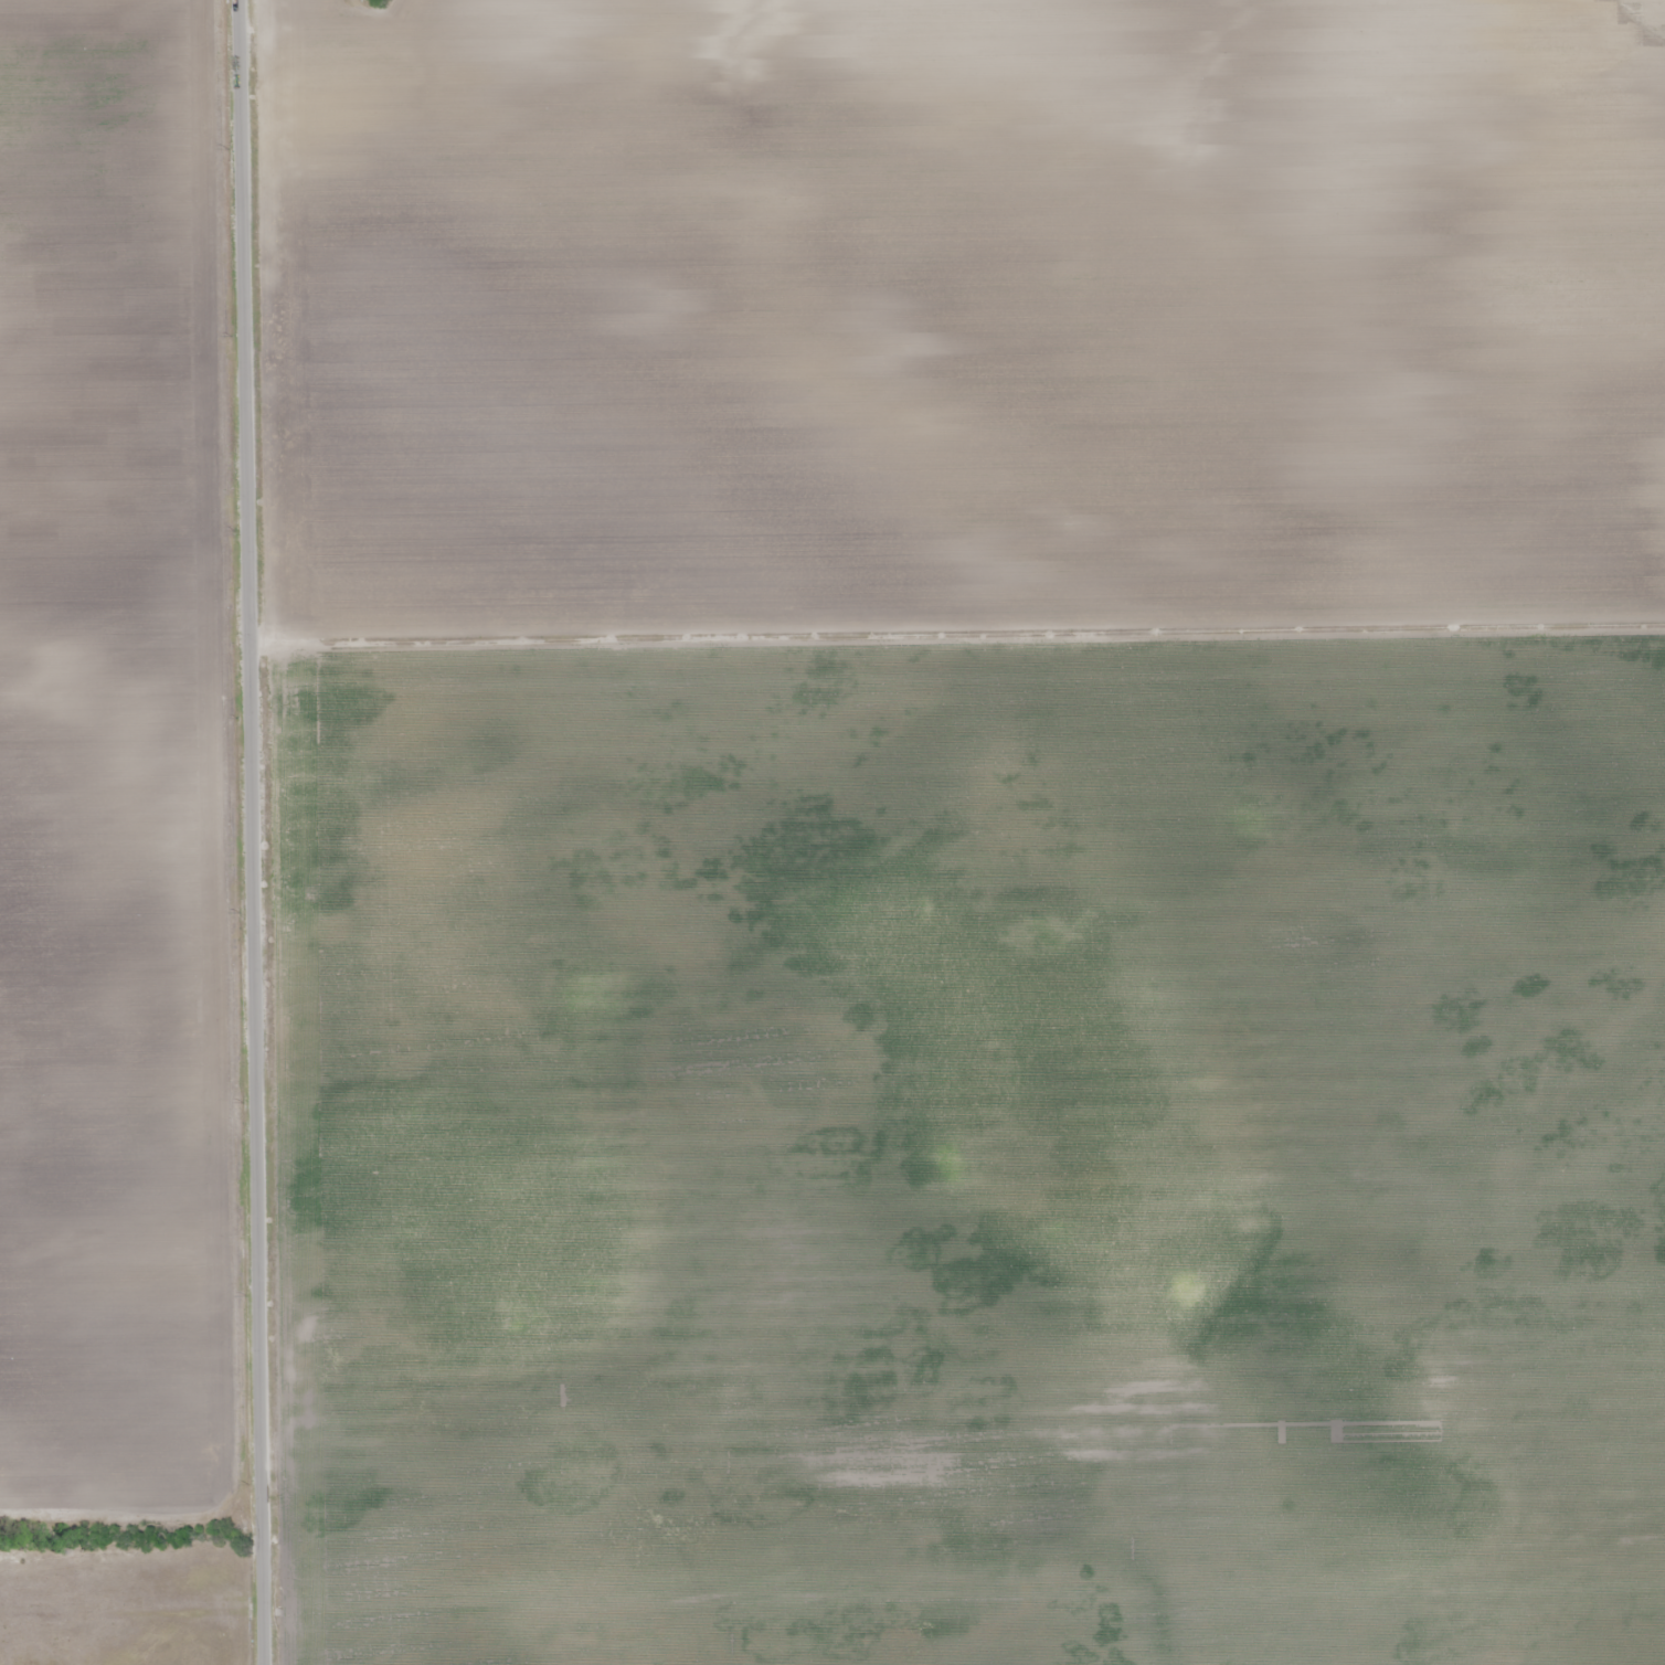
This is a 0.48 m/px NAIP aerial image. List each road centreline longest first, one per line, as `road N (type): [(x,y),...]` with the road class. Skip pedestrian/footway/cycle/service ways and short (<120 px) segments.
road 1 (residential): [(263,1664),(251,646)]
road 2 (residential): [(251,646),(235,0)]

